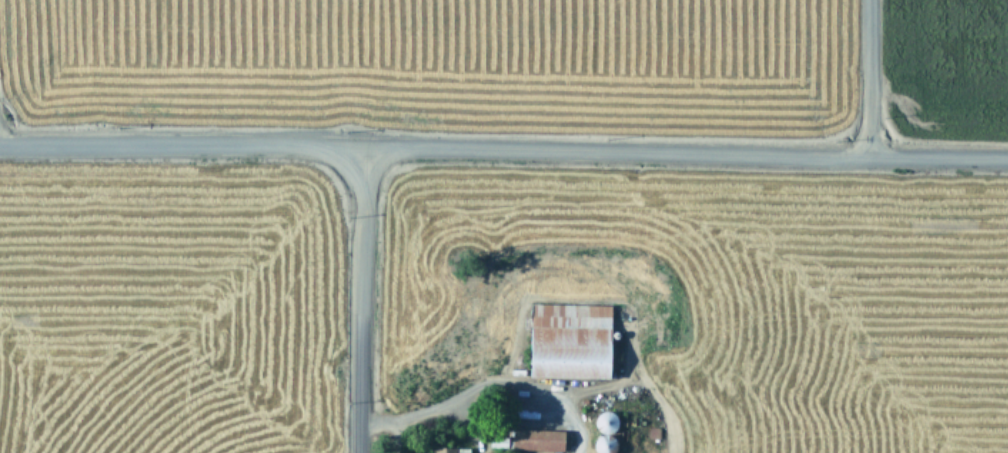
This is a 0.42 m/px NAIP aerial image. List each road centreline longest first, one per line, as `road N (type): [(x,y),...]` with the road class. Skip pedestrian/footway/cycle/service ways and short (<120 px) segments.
road 1 (residential): [(1007,156),(0,143)]
road 2 (residential): [(357,452),(361,144)]
road 3 (residential): [(866,155),(866,0)]

